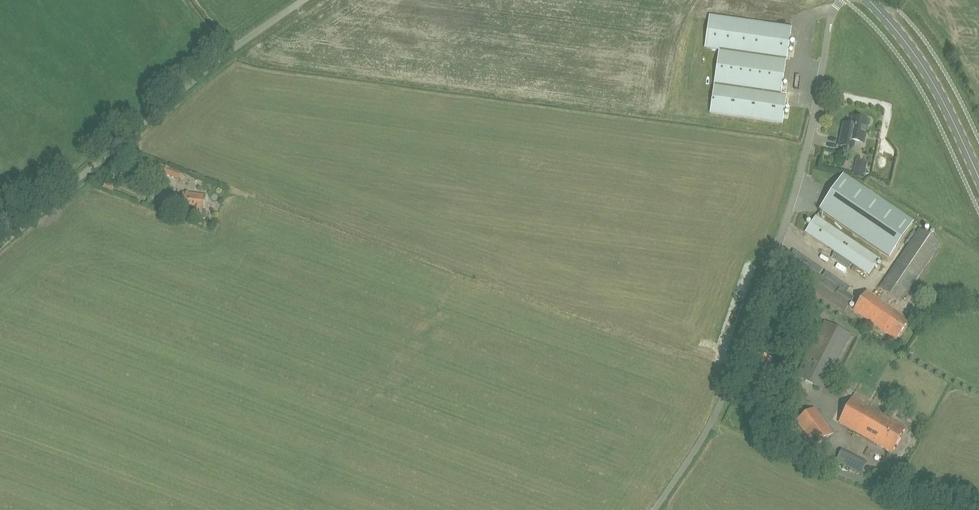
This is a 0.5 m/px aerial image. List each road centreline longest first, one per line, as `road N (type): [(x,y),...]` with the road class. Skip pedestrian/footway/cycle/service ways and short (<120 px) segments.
road 1 (residential): [(840,0),(798,183),(721,403),(654,509)]
road 2 (unclassified): [(0,245),(192,81),(303,0)]
road 3 (secondary): [(978,177),(930,78),(869,0)]

